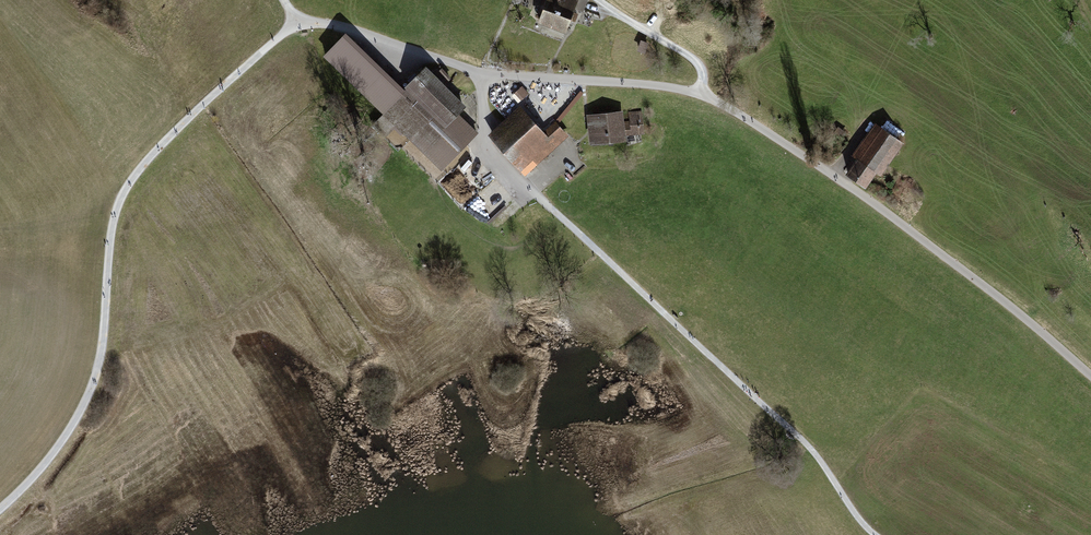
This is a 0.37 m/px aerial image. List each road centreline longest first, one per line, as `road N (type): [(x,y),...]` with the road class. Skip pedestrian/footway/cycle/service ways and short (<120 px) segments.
road 1 (unclassified): [(485,72),(664,86),(714,100),(873,203),(1090,375)]
road 2 (track): [(0,509),(46,462),(88,394),(101,350),(112,228),(130,183),(296,22)]
road 3 (track): [(296,22),(349,28),(485,72)]
road 4 (track): [(700,95),(701,73),(691,58),(599,0)]

